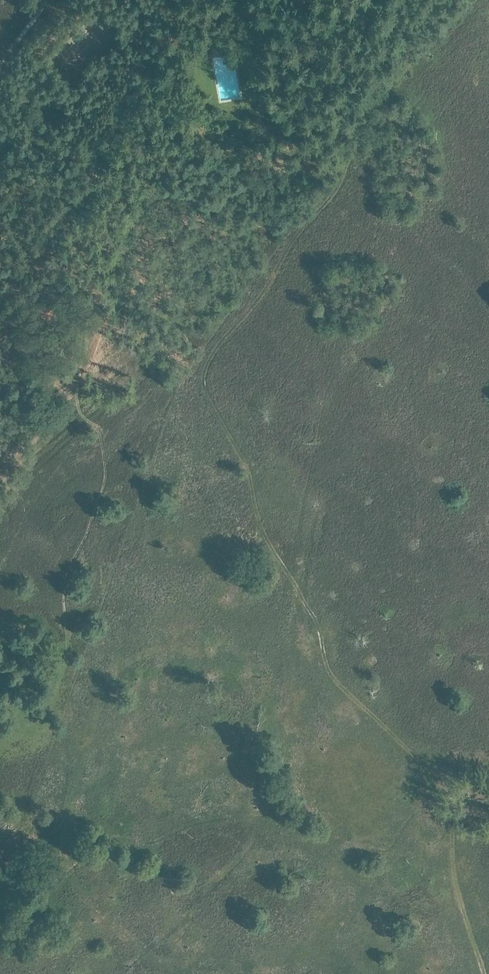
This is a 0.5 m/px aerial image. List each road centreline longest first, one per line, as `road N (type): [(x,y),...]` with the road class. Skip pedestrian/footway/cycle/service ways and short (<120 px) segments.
road 1 (track): [(483,973),(455,882),(449,792),(328,671),(320,626),(268,543),(242,462),(203,385),(209,360),(341,180),(376,103),(474,0)]
road 2 (track): [(0,301),(36,320),(66,314),(85,334),(75,389),(105,466),(63,593),(63,670),(20,729),(0,737)]

